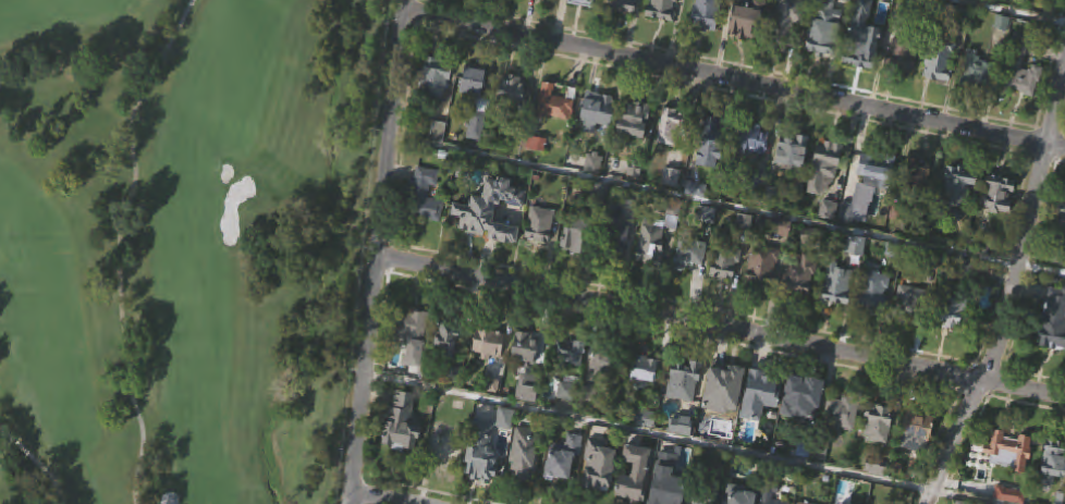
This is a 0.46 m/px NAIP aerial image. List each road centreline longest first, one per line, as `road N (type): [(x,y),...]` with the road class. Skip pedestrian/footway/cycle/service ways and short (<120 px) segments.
road 1 (residential): [(378,258),(1064,401)]
road 2 (residential): [(402,11),(1064,151)]
road 3 (residential): [(348,503),(403,0)]
road 4 (residential): [(930,503),(997,340),(1064,63)]

